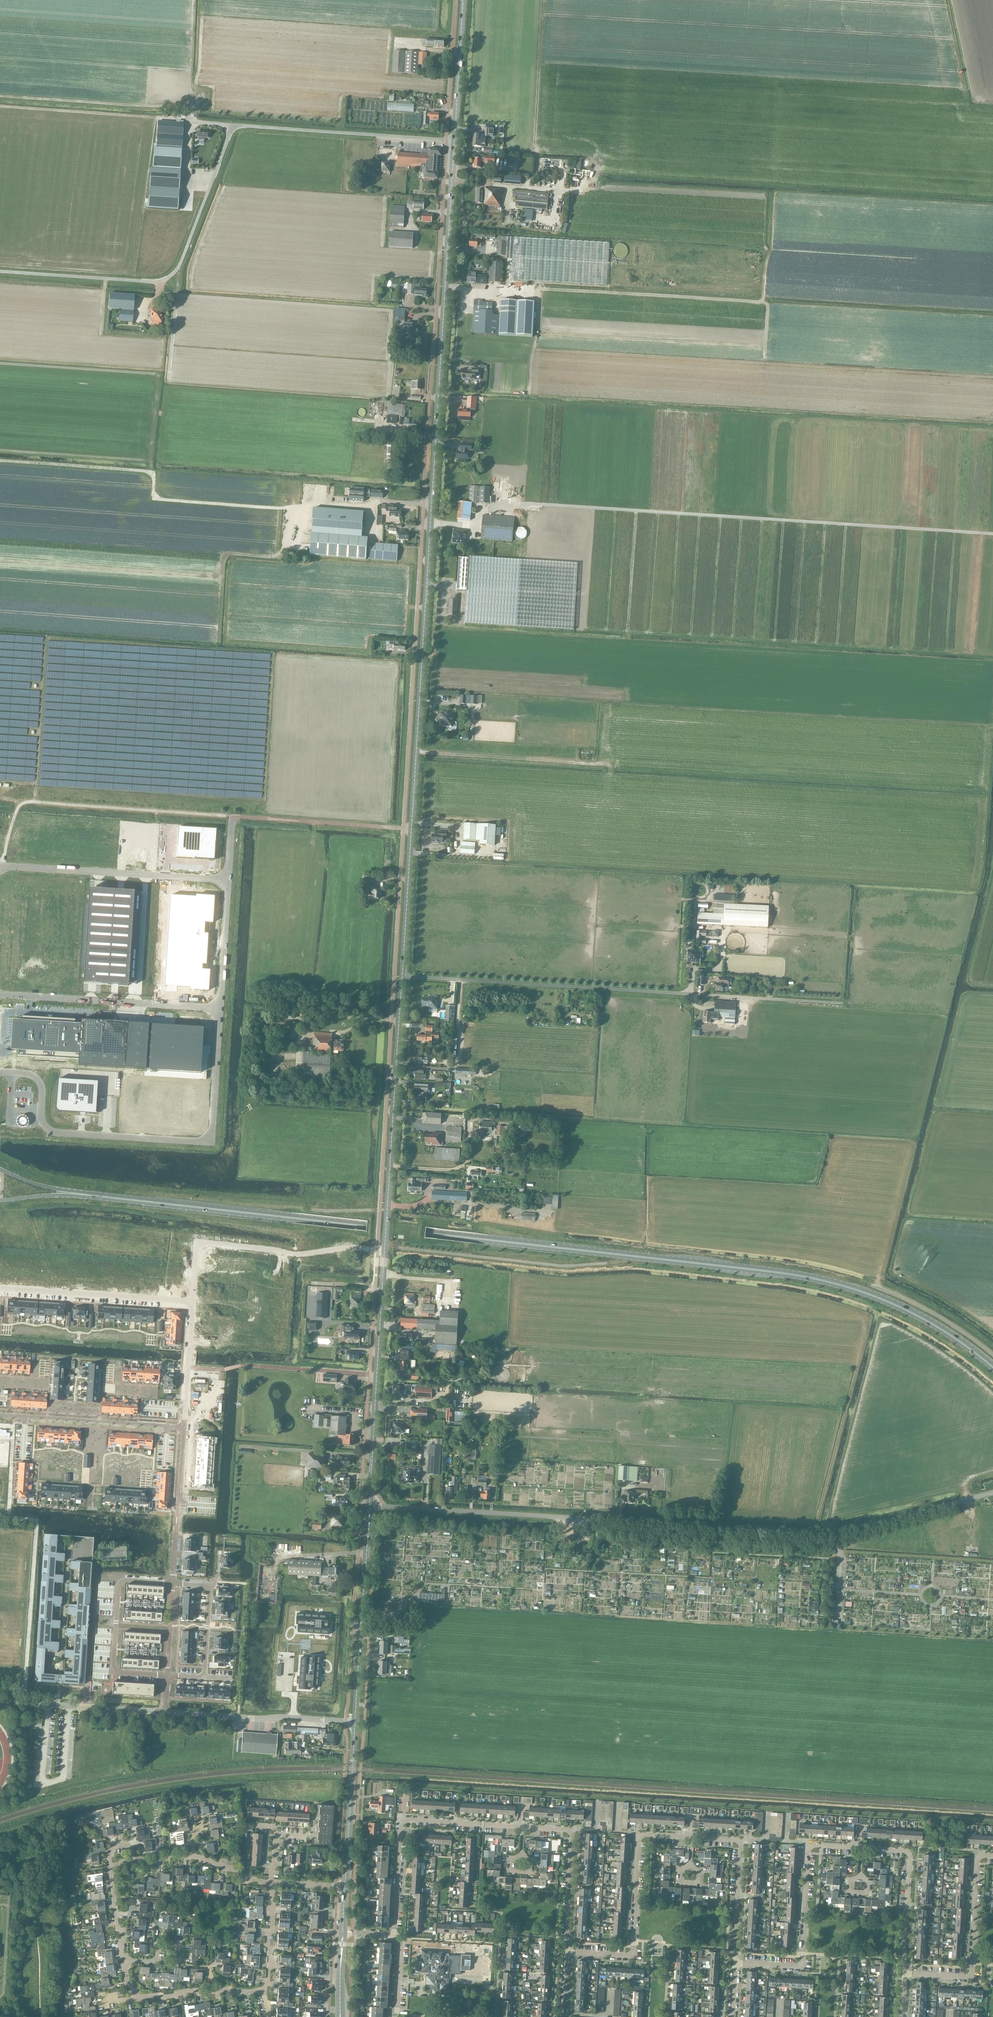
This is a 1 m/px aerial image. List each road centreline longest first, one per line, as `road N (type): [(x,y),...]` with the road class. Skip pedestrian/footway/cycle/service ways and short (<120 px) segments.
road 1 (tertiary): [(385,1251),(463,0)]
road 2 (primary): [(85,1194),(791,1274),(890,1303),(992,1367)]
road 3 (unclassified): [(370,1507),(822,1534),(992,1493)]
road 4 (unclassified): [(219,1008),(212,1131),(202,1140),(50,1131),(37,1078),(0,1072)]
road 5 (track): [(284,509),(157,500),(150,472),(0,461)]
road 6 (tertiary): [(370,1507),(385,1251)]
road 7 (residential): [(862,1849),(816,1846),(808,1853),(801,1966),(736,1964)]
road 8 (unclassified): [(227,880),(0,866)]
road 9 (unclassified): [(219,1008),(0,995)]
road 10 (tertiary): [(355,1722),(370,1507)]
road 11 (residential): [(174,1581),(119,1579),(113,1673),(168,1676)]
road 12 (residential): [(0,1288),(192,1301)]
road 13 (residential): [(565,1952),(632,1953),(638,1843),(646,1836)]
road 14 (residential): [(199,1244),(296,1255),(385,1251)]
road 15 (residential): [(906,1974),(970,1974),(977,1864)]
road 16 (residential): [(736,1964),(739,1842),(692,1838)]
road 17 (residential): [(565,1952),(570,1833),(522,1828)]
road 18 (unclassified): [(0,1701),(166,1713)]
road 19 (residential): [(906,1974),(909,1855),(862,1849)]
road 20 (tertiary): [(345,1887),(355,1722)]
road 21 (track): [(34,802),(46,640)]
road 22 (residential): [(206,1679),(211,1583),(174,1581)]
road 23 (residential): [(265,1991),(136,1998)]
road 24 (unclassified): [(227,880),(219,1008)]
road 25 (unclassified): [(166,1713),(294,1718)]
road 26 (residential): [(192,1301),(184,1427)]
road 27 (residential): [(522,1828),(410,1820),(400,1828)]

